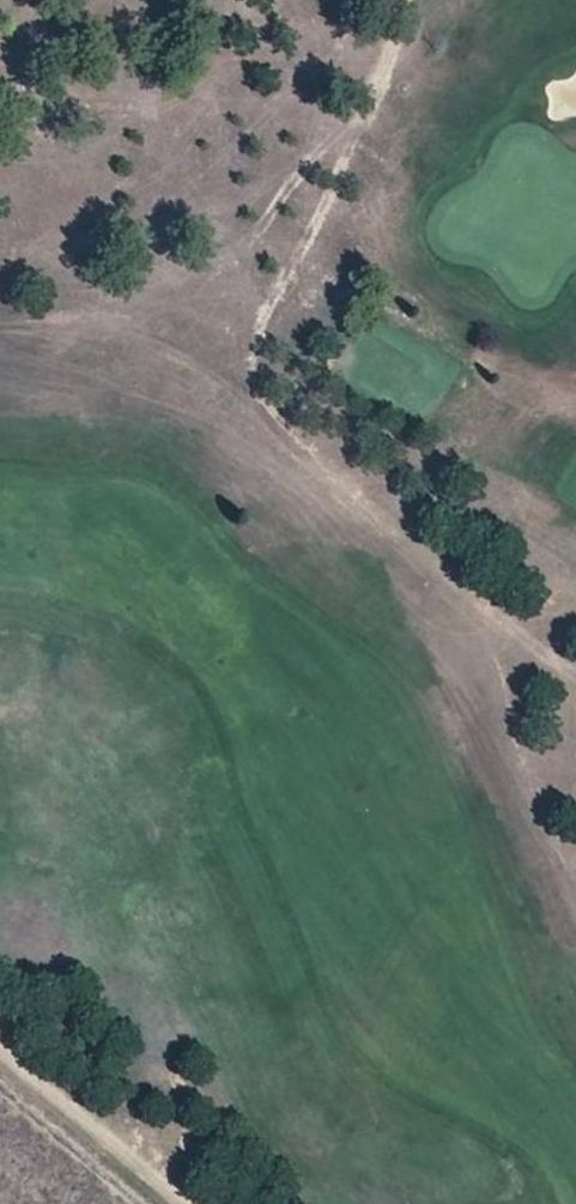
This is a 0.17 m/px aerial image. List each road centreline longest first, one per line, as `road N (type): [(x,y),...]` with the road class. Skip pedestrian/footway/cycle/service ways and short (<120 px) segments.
road 1 (track): [(0,1083),(142,1203)]

